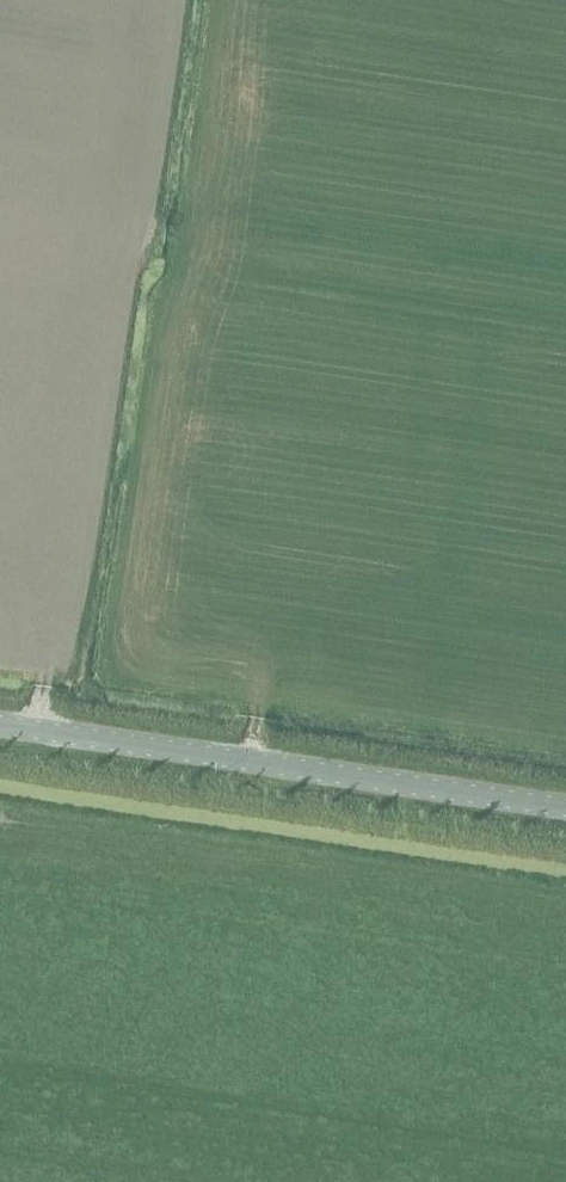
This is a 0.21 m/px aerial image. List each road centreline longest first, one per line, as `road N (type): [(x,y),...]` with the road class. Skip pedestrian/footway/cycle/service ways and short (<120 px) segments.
road 1 (tertiary): [(565,808),(0,725)]
road 2 (track): [(73,540),(39,730)]

